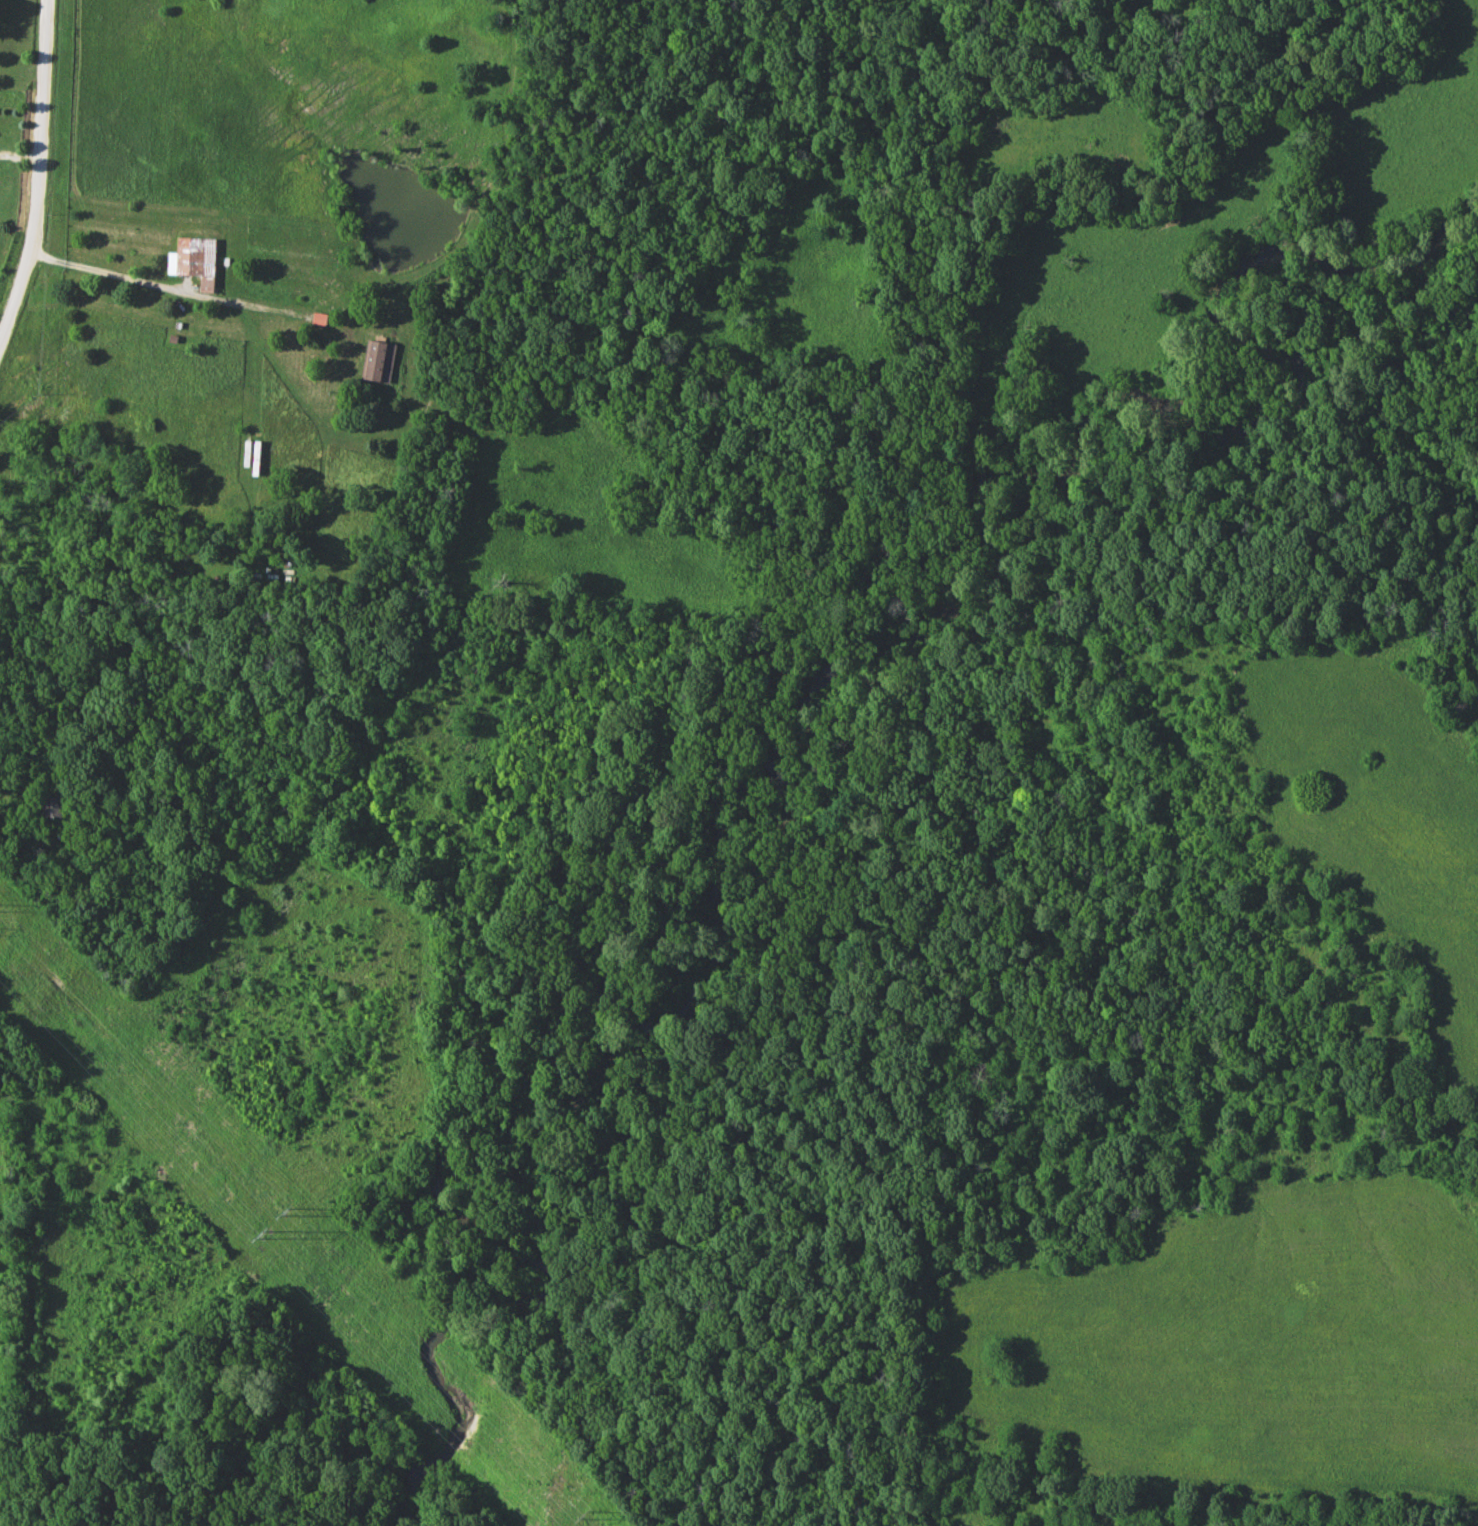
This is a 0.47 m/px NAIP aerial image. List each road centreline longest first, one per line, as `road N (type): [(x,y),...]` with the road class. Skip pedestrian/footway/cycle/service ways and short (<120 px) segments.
road 1 (residential): [(0,350),(25,286),(38,219),(45,0)]

